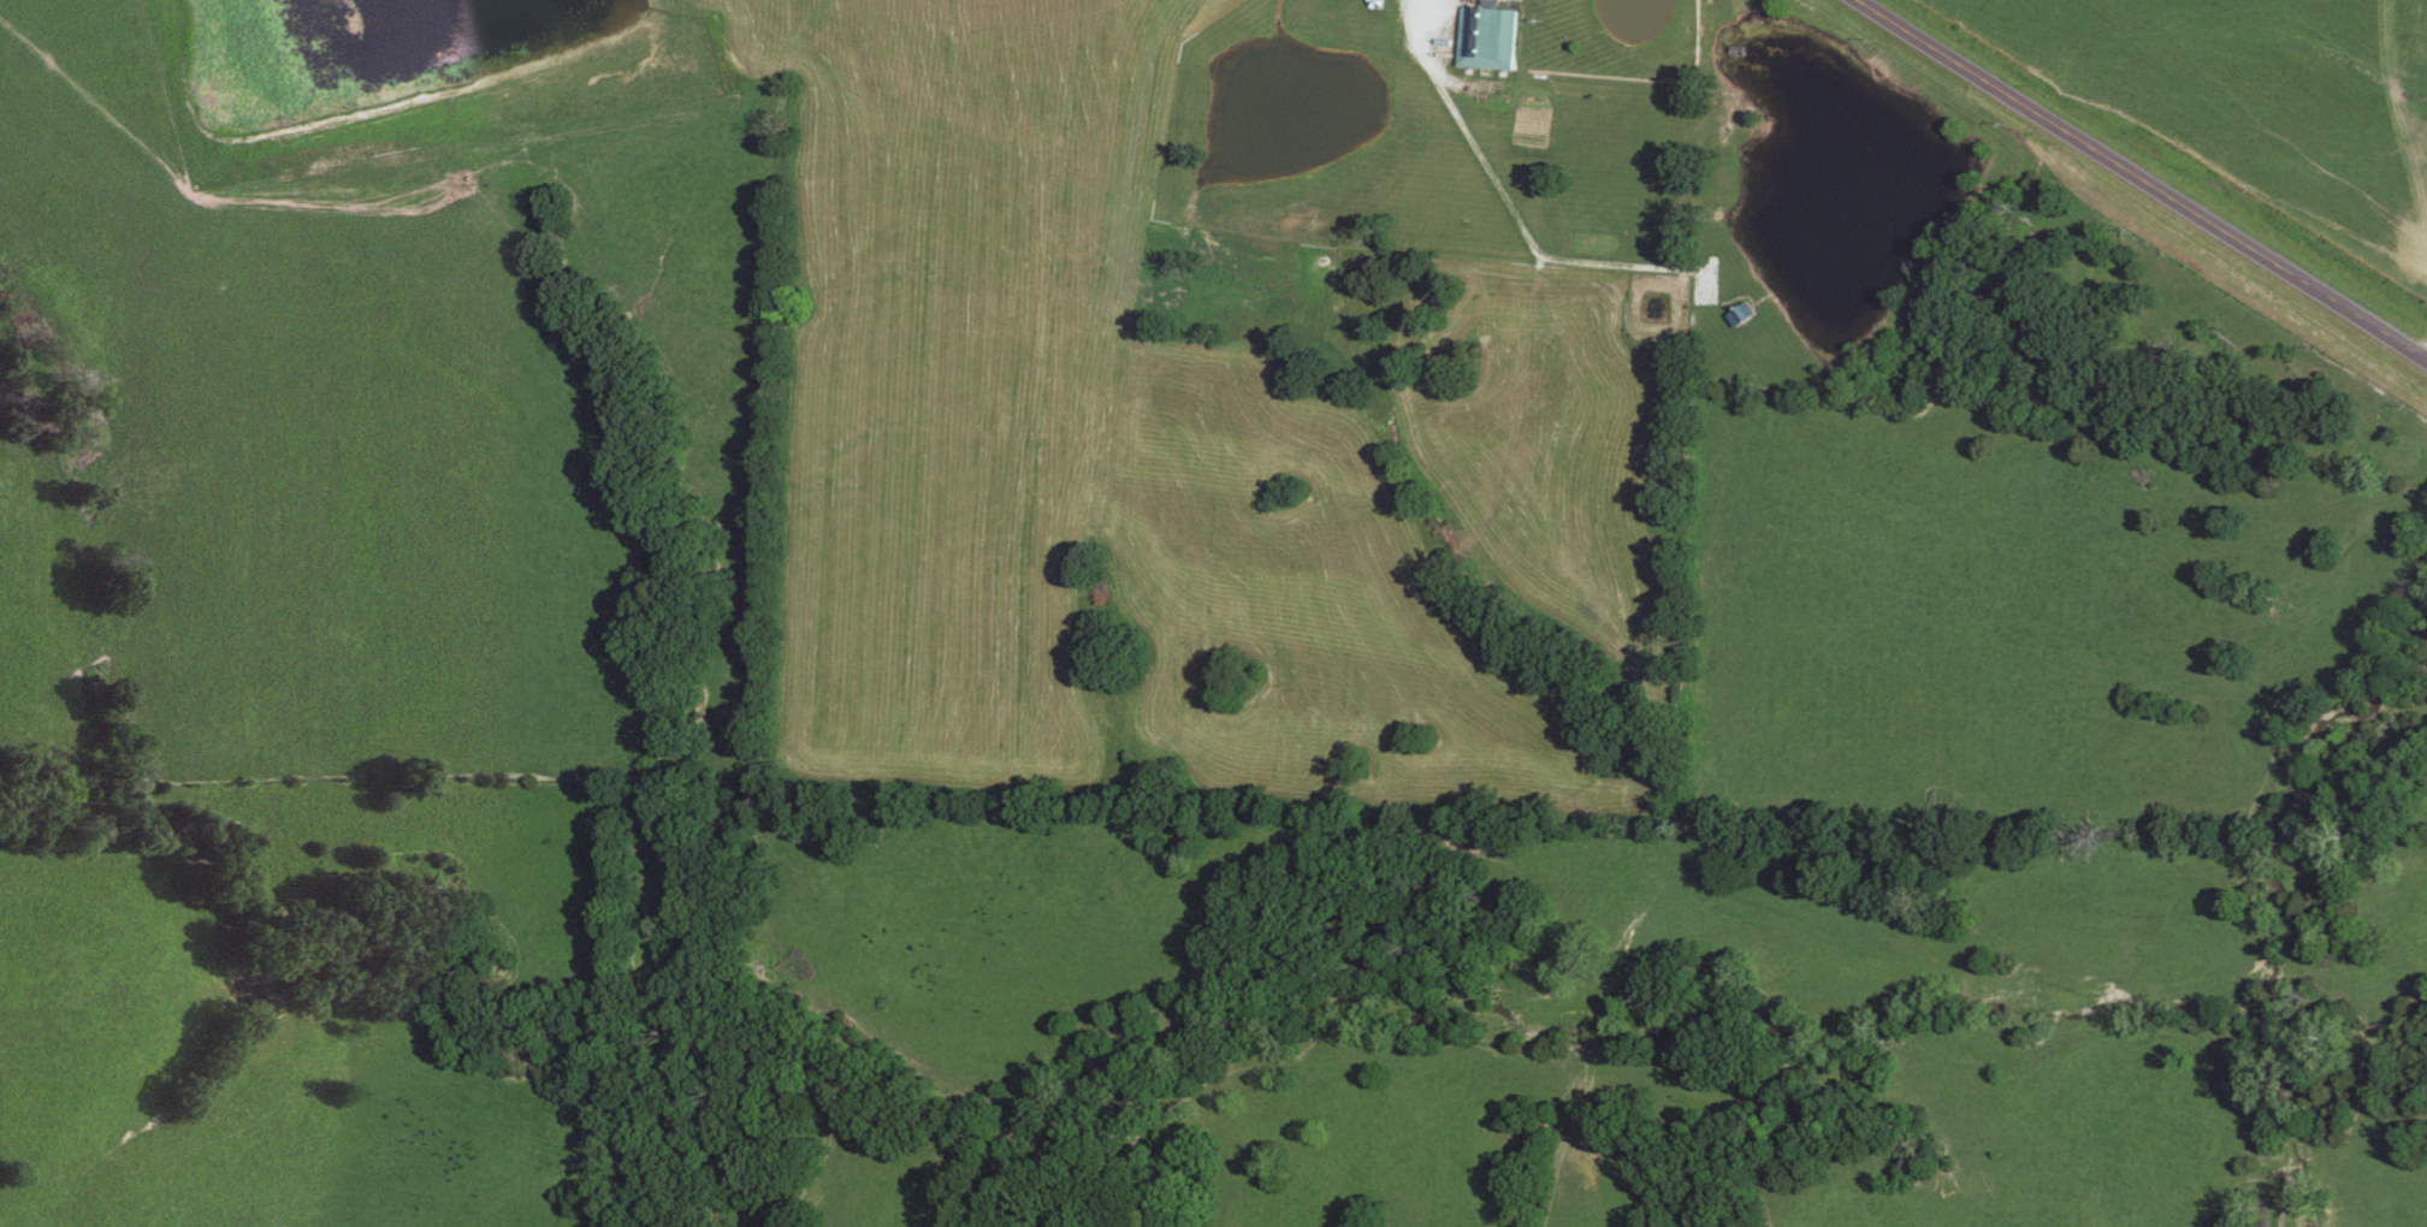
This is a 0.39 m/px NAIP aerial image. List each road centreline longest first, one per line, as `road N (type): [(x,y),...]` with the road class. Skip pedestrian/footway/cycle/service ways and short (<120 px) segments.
road 1 (secondary): [(1851,0),(2426,364)]

